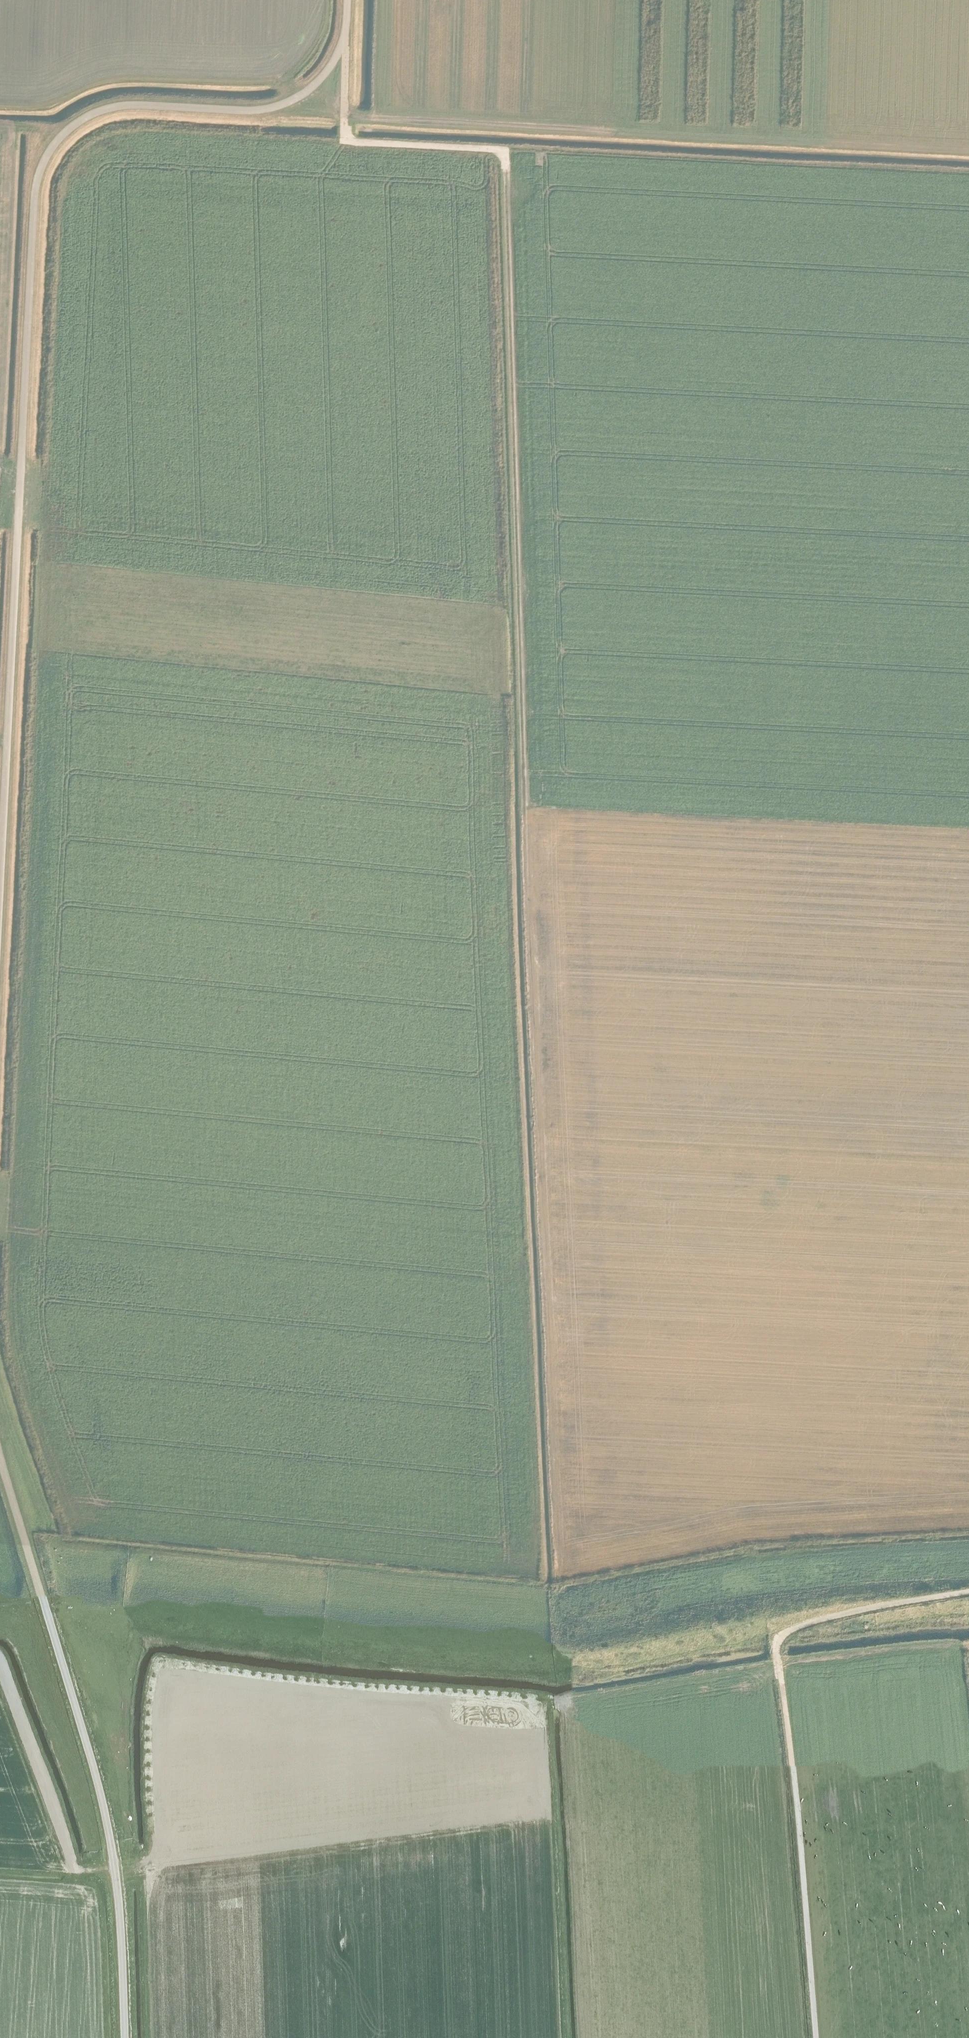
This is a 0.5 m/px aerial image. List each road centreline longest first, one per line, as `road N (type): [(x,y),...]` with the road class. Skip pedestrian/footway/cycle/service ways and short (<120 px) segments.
road 1 (unclassified): [(0,889),(40,173),(61,136),(104,109),(252,110),(292,99),(336,57),(348,0)]
road 2 (unclassified): [(124,2037),(119,1912),(102,1800),(0,1455)]
road 3 (track): [(816,2037),(779,1639),(819,1620),(968,1592)]
road 4 (track): [(343,42),(350,139),(508,149)]

